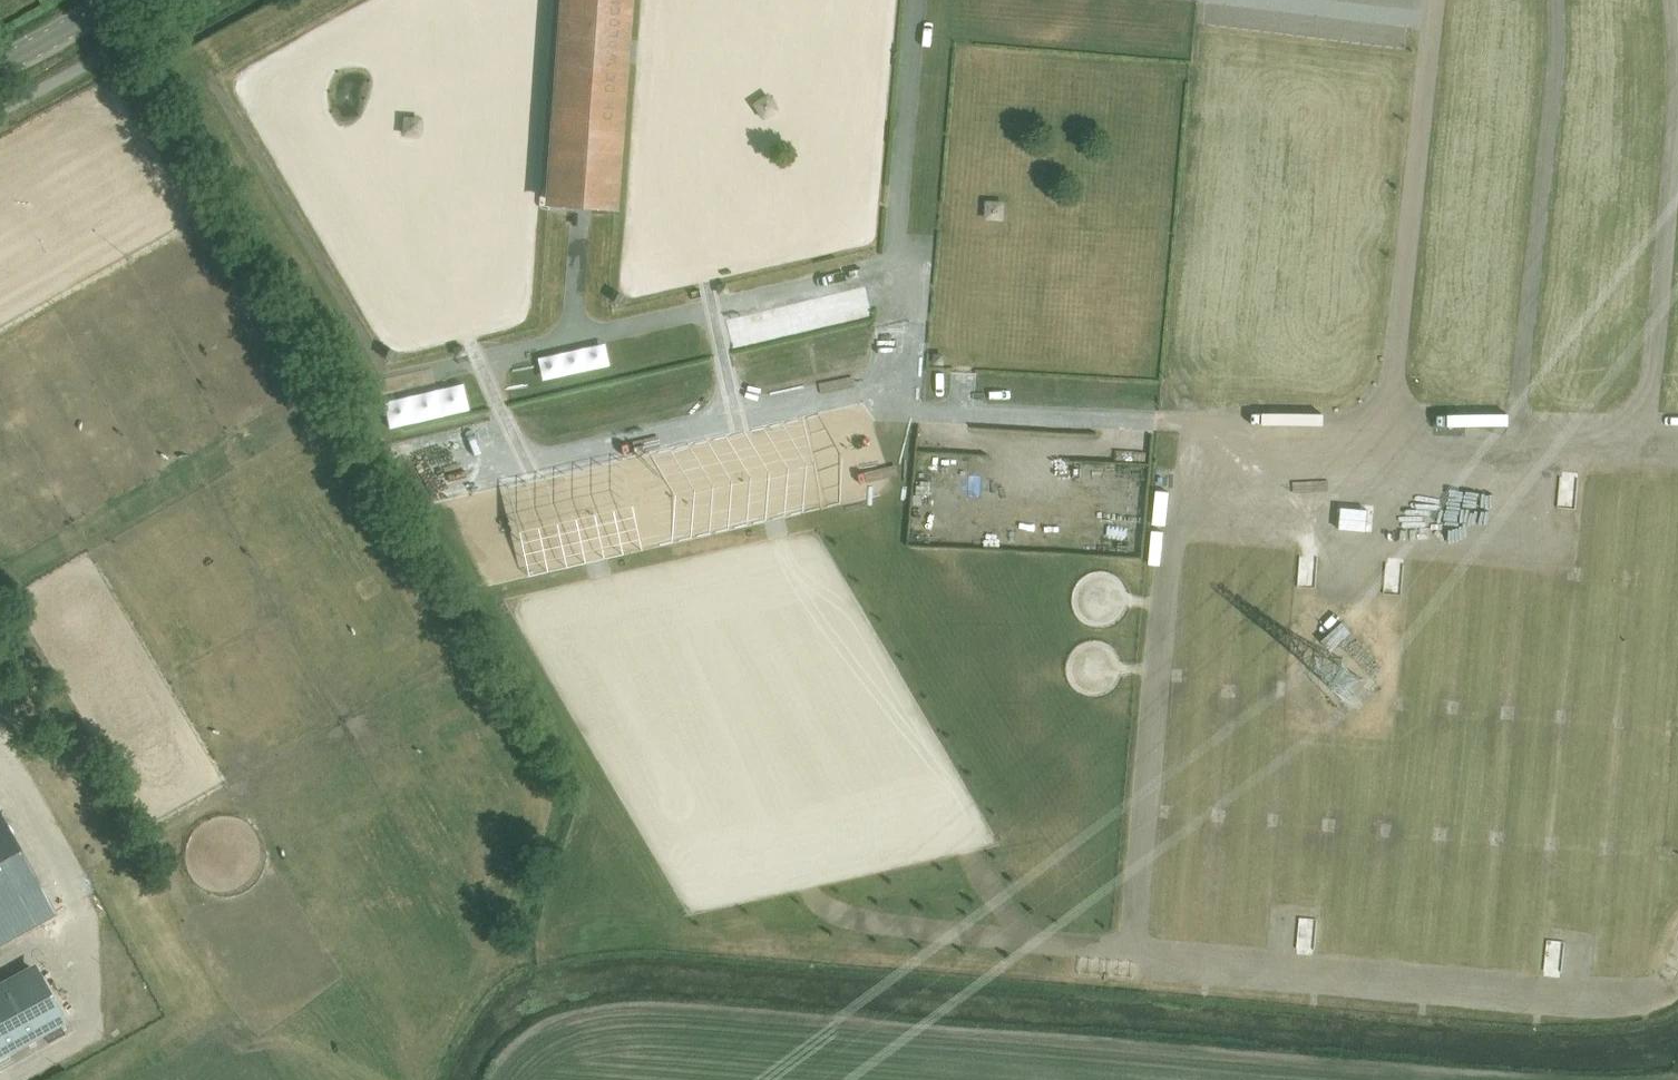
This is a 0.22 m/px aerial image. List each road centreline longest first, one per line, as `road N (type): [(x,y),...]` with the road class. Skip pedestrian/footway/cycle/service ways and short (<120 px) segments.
road 1 (secondary): [(0,65),(118,0)]

